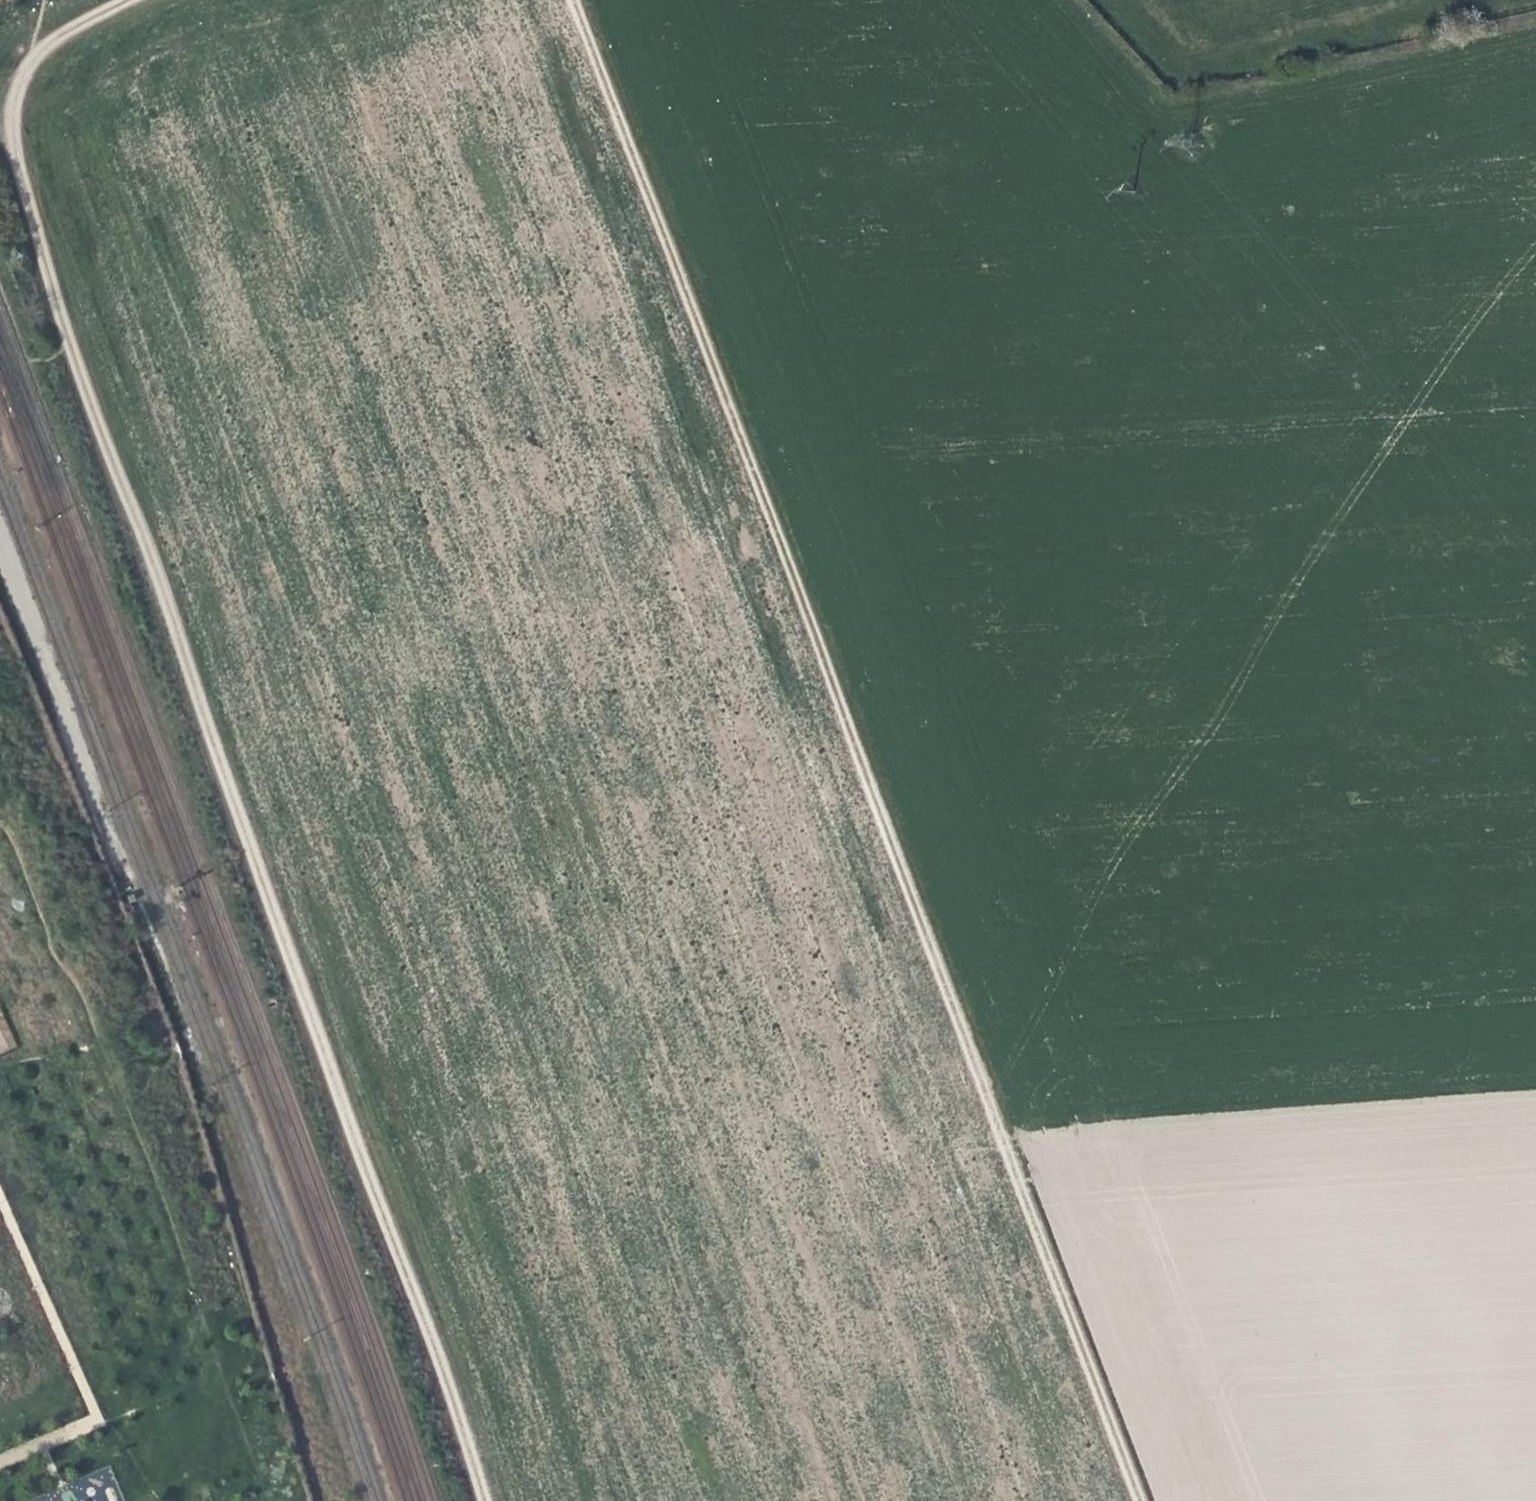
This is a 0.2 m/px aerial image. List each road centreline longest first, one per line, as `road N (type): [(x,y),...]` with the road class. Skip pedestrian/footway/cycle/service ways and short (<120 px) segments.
road 1 (track): [(1133,1500),(1112,1445),(978,1346),(952,1187),(852,838),(817,766),(746,503),(742,458),(569,0)]
road 2 (track): [(1035,1170),(1535,1129)]

